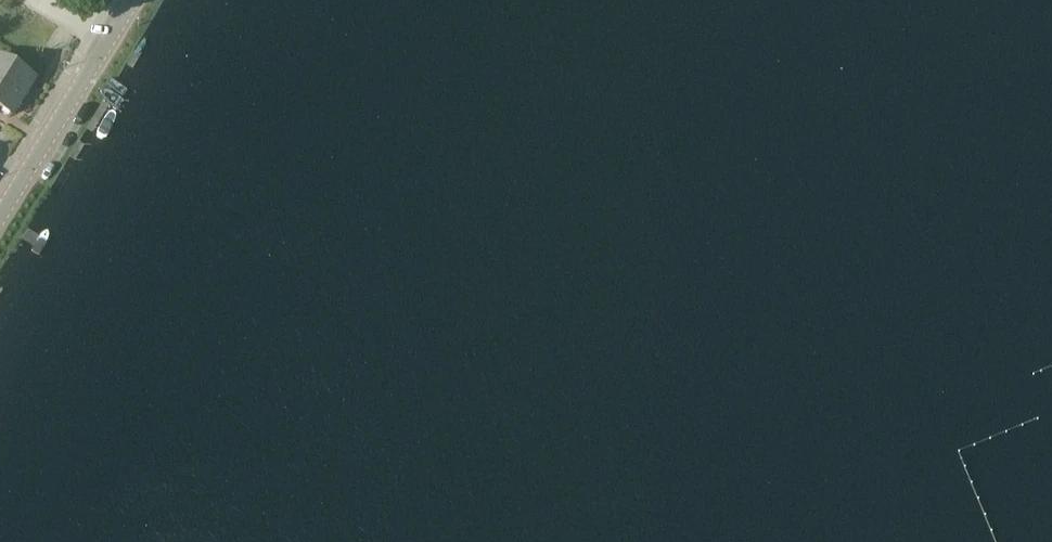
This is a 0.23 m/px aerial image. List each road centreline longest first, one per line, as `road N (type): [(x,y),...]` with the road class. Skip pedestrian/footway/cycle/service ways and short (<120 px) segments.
road 1 (tertiary): [(0,215),(134,0)]

